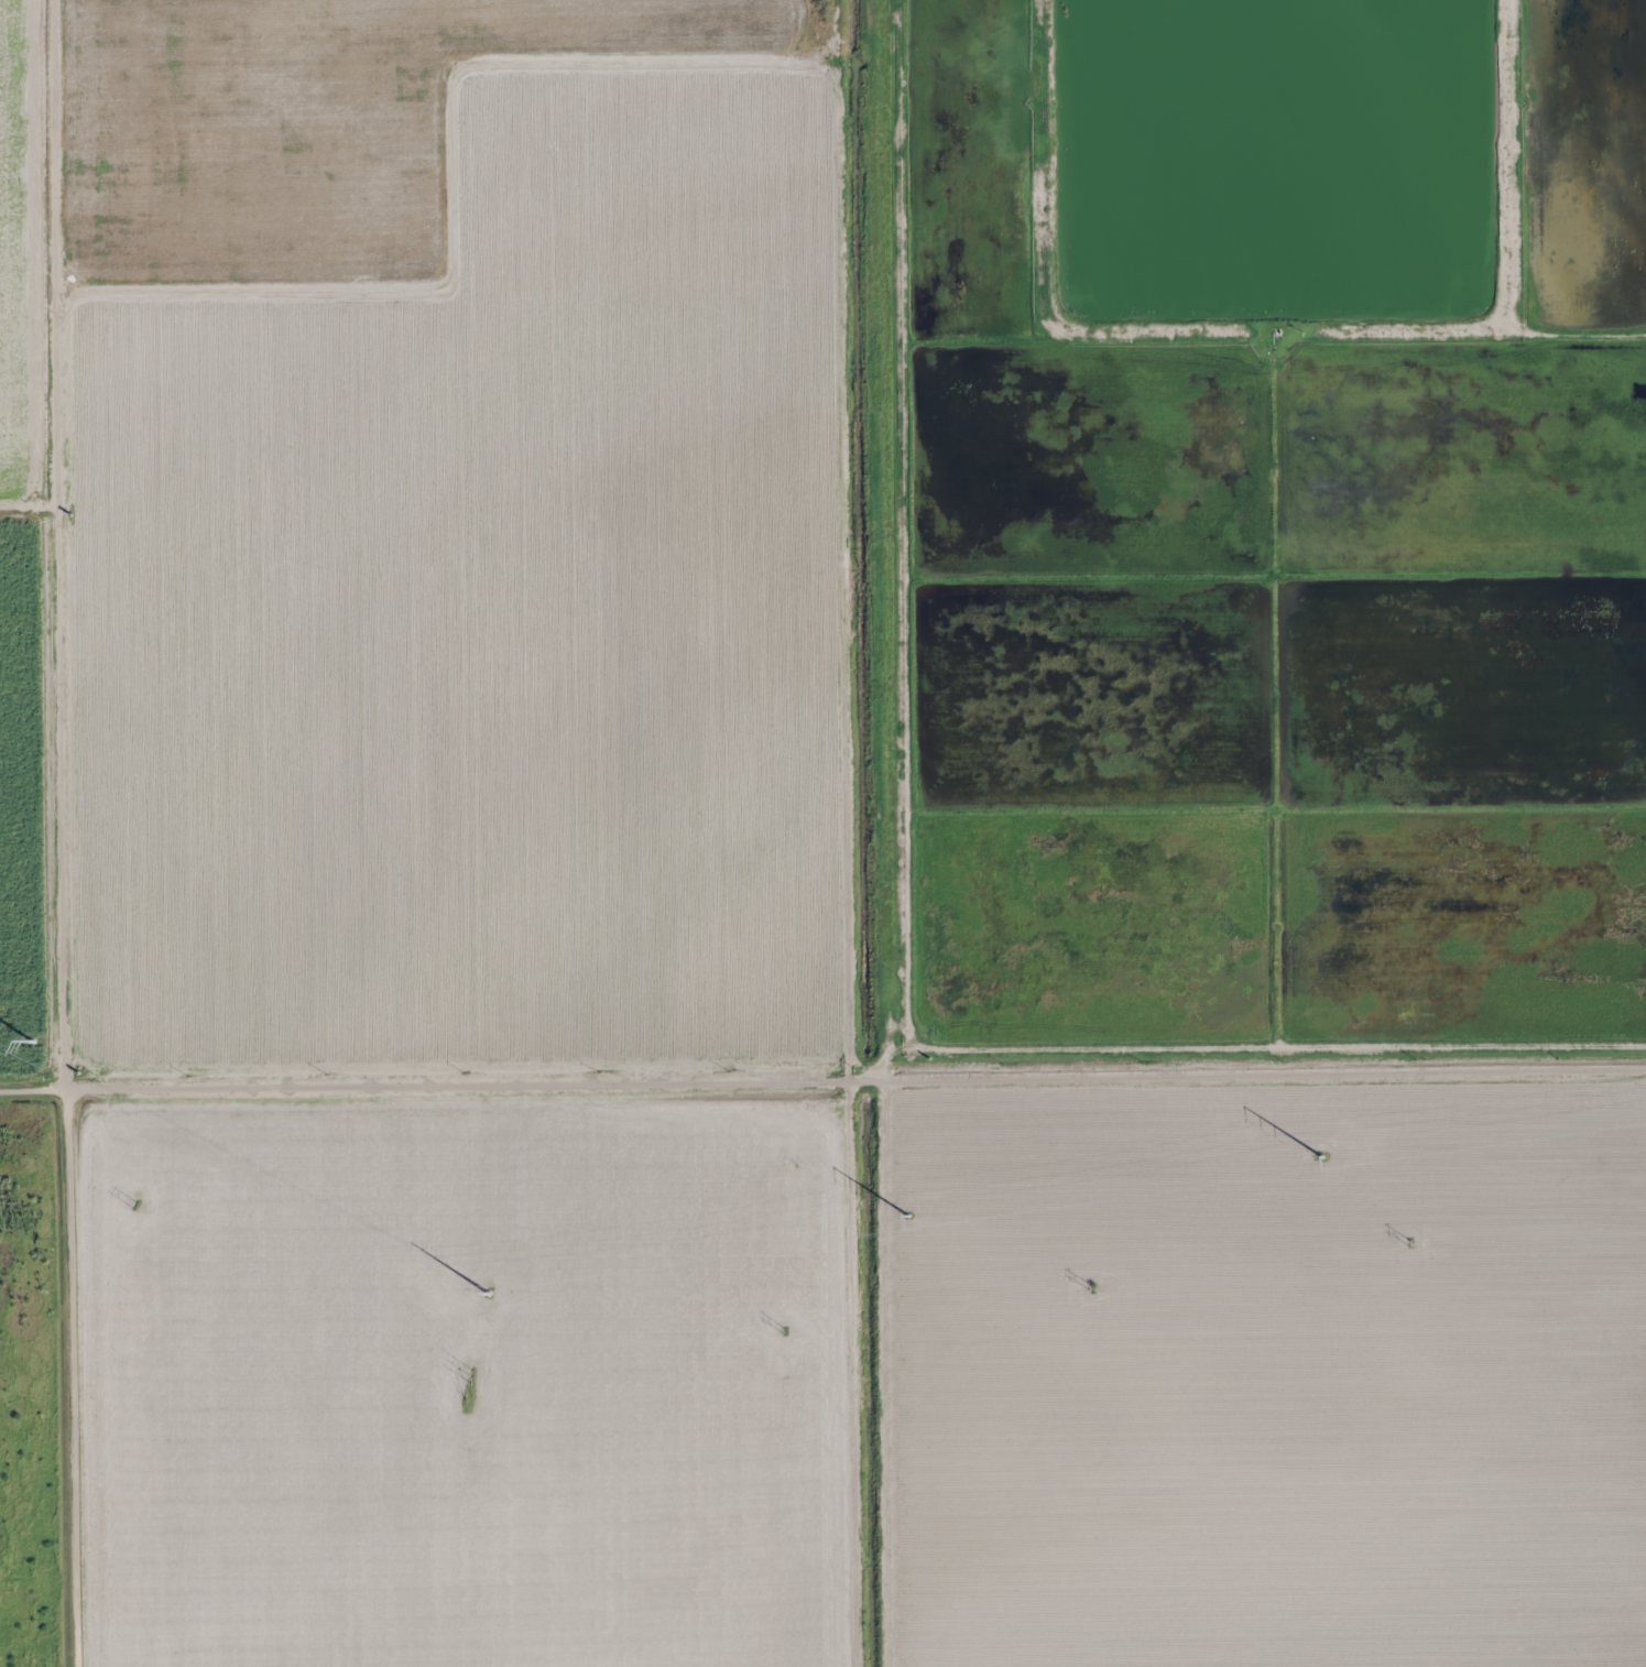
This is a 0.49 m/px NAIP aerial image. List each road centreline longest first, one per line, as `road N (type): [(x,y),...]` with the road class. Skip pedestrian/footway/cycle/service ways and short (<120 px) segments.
road 1 (residential): [(56,0),(77,1666)]
road 2 (residential): [(0,1091),(1645,1071)]

